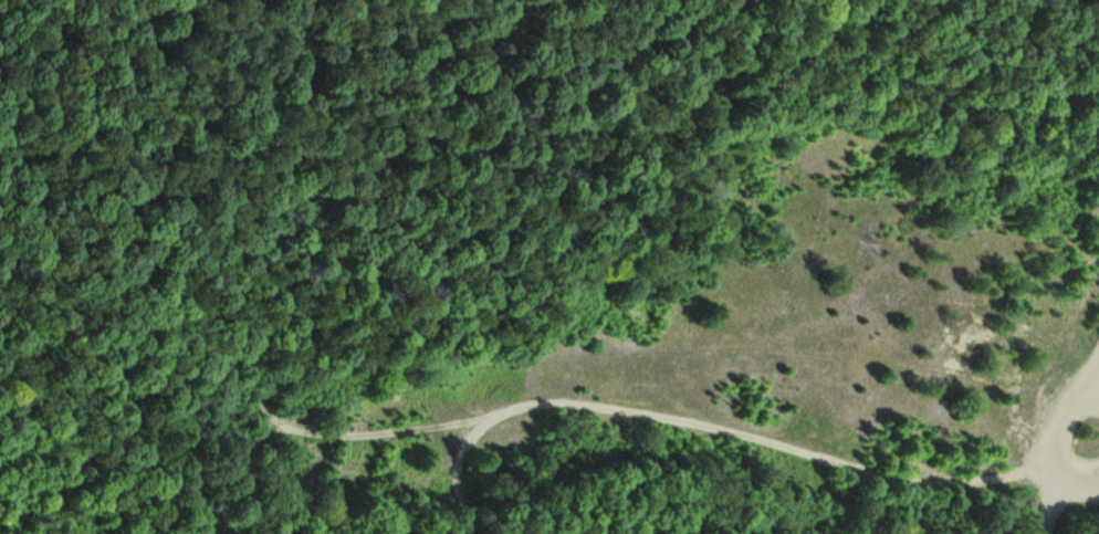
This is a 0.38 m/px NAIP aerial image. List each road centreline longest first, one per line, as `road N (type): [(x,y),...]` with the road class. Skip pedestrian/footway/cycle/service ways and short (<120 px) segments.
road 1 (track): [(1053,447),(988,481),(902,480),(711,427),(546,404),(430,429),(275,432),(211,485)]
road 2 (residential): [(1048,533),(1053,447),(1066,405),(1098,379)]
road 3 (track): [(501,413),(463,460),(479,533)]

